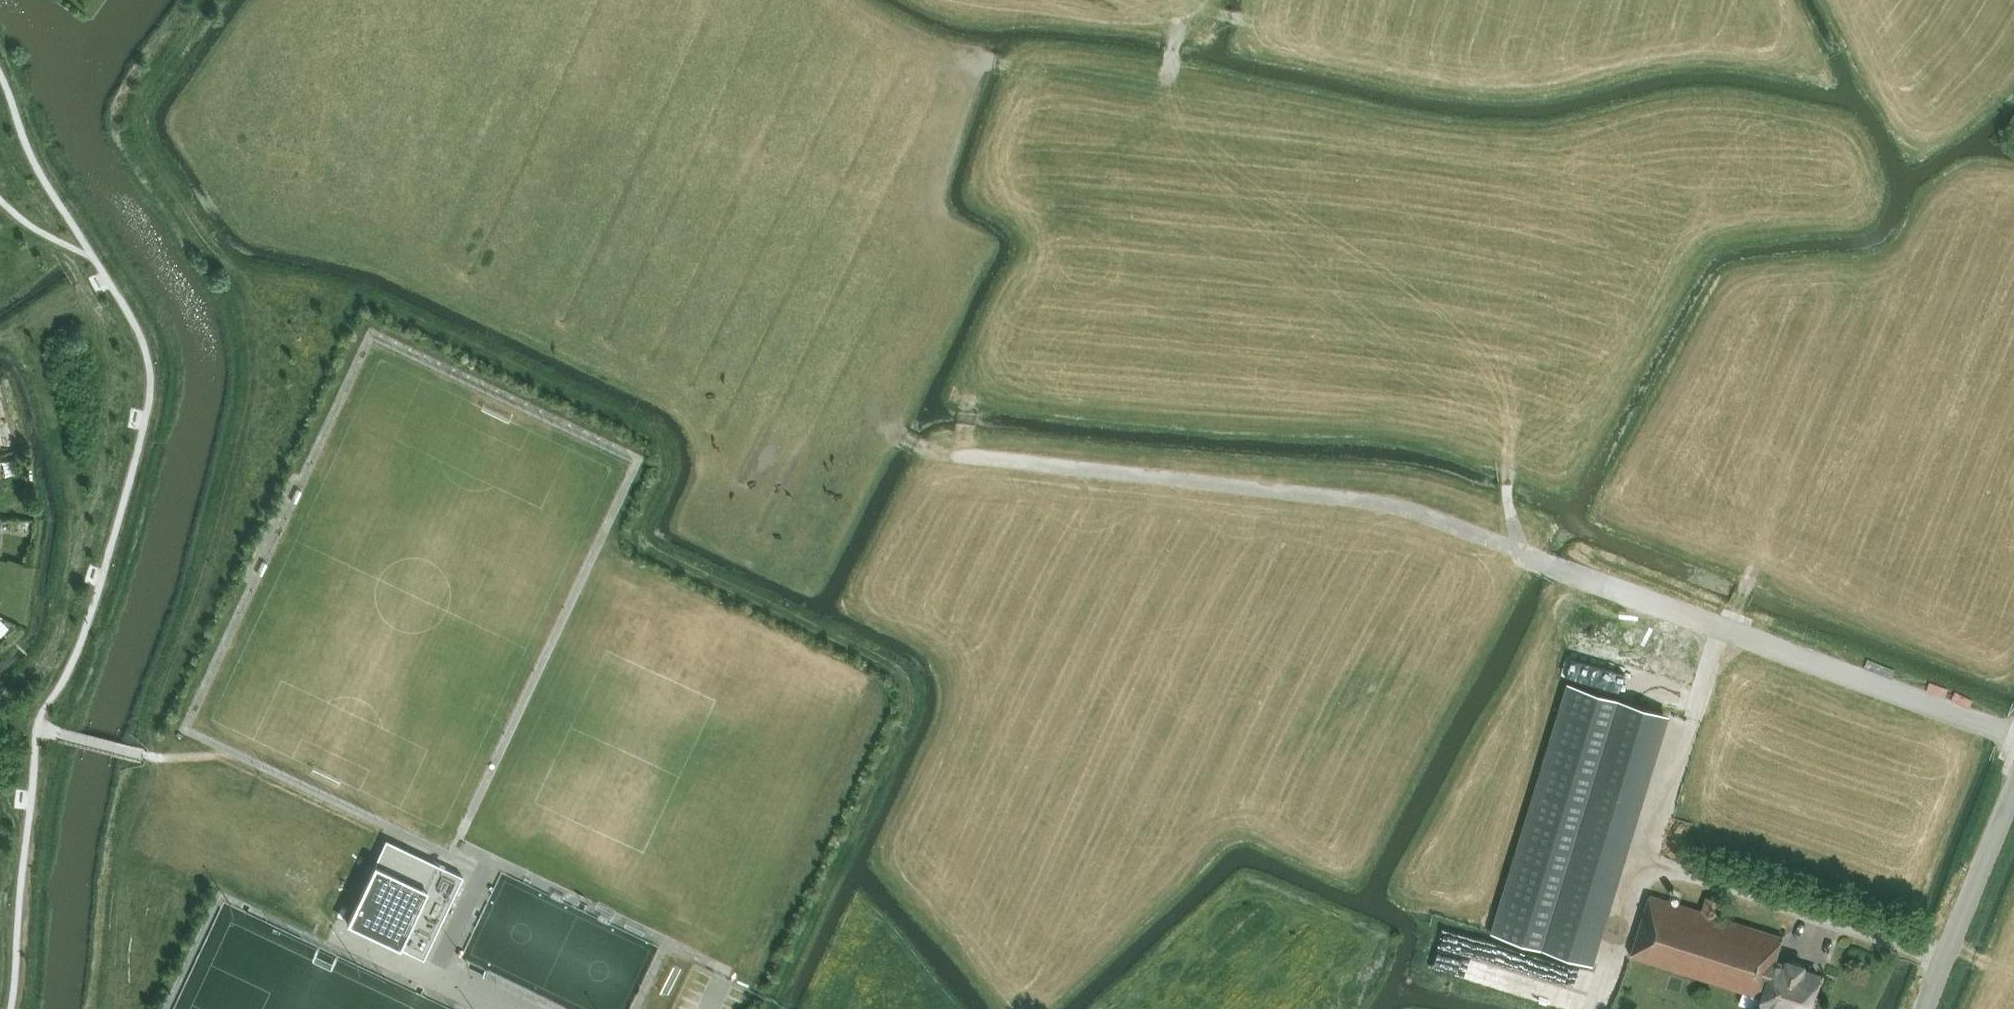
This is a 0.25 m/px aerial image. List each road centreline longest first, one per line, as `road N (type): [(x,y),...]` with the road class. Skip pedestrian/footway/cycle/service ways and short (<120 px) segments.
road 1 (track): [(957,456),(1407,508),(2013,735)]
road 2 (unclassified): [(1927,1008),(2013,790)]

